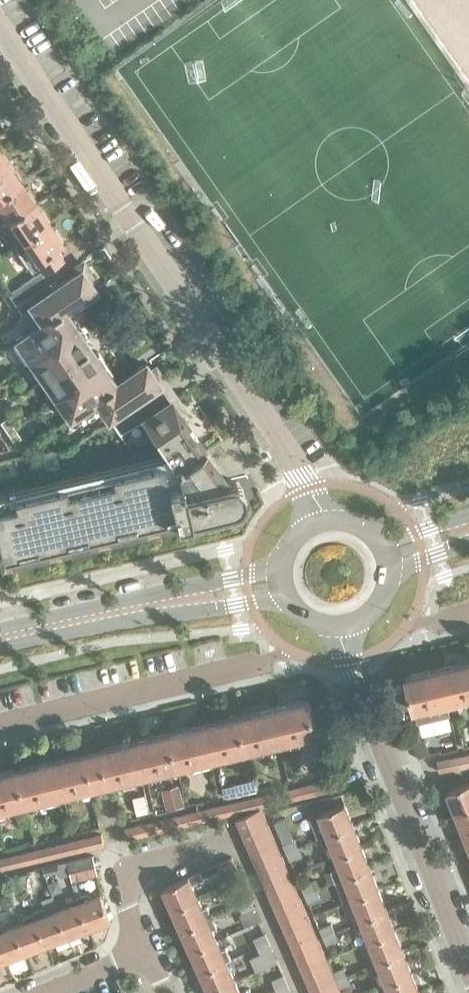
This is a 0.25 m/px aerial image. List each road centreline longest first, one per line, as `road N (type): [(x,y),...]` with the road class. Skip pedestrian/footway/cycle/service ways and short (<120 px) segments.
road 1 (residential): [(325,520),(301,471),(0,29)]
road 2 (residential): [(468,967),(339,626)]
road 3 (residential): [(303,992),(235,838),(130,877),(126,899),(142,950)]
road 4 (primary): [(0,639),(283,582)]
road 5 (residential): [(0,722),(251,660)]

